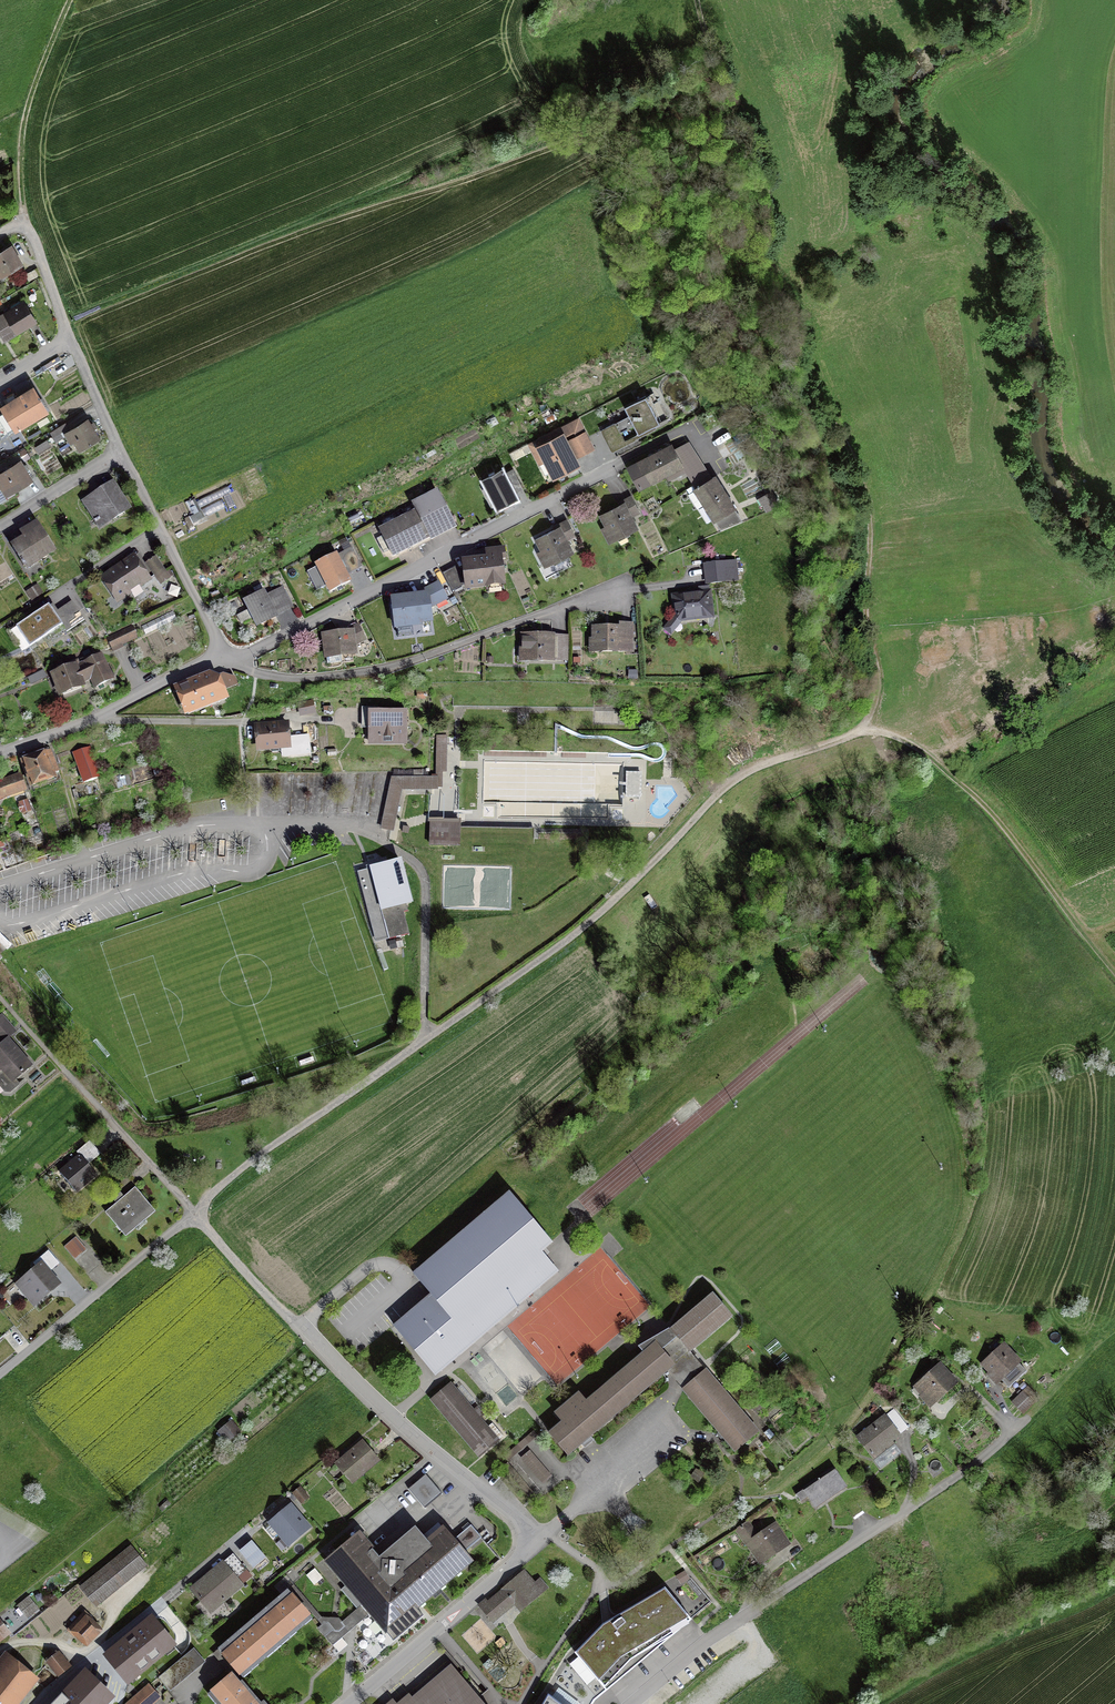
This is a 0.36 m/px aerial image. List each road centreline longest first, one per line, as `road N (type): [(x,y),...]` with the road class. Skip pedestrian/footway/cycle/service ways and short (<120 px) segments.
road 1 (track): [(699,0),(765,175),(782,305),(869,513),(863,588),(876,701),(864,729),(740,776),(612,901)]
road 2 (residential): [(222,658),(257,652),(663,438),(702,444),(717,468)]
road 3 (residential): [(612,901),(549,954),(258,1157),(193,1213)]
road 4 (residential): [(630,1703),(690,1651),(980,1461),(1024,1421)]
road 5 (residential): [(541,1538),(300,1330),(193,1213)]
road 6 (residential): [(222,658),(276,677),(348,675),(414,662),(618,591)]
road 7 (residential): [(366,832),(327,823),(194,826),(0,887)]
road 8 (track): [(1114,974),(1020,851),(918,746),(864,729)]
road 9 (residential): [(346,1703),(541,1538)]
road 10 (residential): [(193,1213),(0,1373)]
road 11 (residential): [(0,754),(222,658)]
road 12 (track): [(25,222),(25,109),(71,0)]
road 13 (residential): [(222,658),(120,452)]
road 14 (residential): [(541,1538),(666,1426)]
road 15 (residential): [(70,339),(25,222),(0,237)]
road 16 (residential): [(0,525),(120,452)]
road 17 (residential): [(193,1213),(109,1114)]
road 18 (residential): [(120,452),(70,339)]

